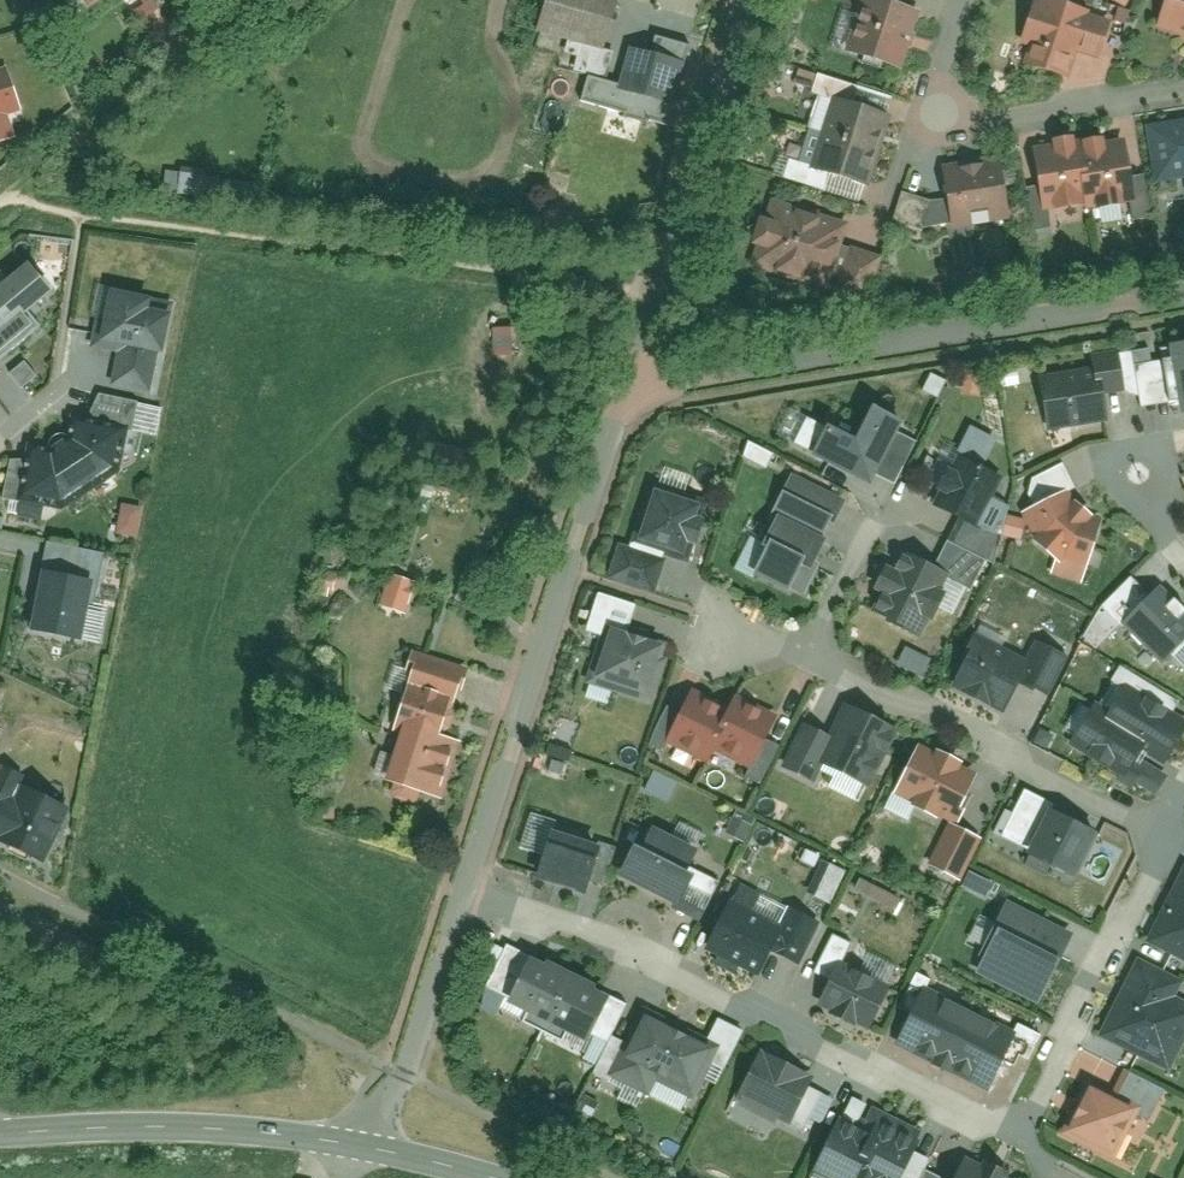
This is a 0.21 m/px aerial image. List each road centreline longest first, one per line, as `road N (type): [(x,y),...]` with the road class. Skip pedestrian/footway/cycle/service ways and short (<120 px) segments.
road 1 (residential): [(465,894),(601,940),(1017,1145),(1175,829)]
road 2 (residential): [(1183,310),(657,404),(618,395)]
road 3 (residential): [(618,395),(465,894)]
road 4 (residential): [(753,0),(618,395)]
road 5 (residential): [(802,661),(1175,829)]
road 6 (residential): [(1183,89),(990,122),(929,115),(963,0)]
road 7 (tertiary): [(0,1138),(220,1132),(357,1150)]
road 8 (residential): [(465,894),(404,1078),(357,1150)]
road 9 (residential): [(802,661),(875,507)]
road 10 (tertiary): [(357,1150),(485,1177)]

